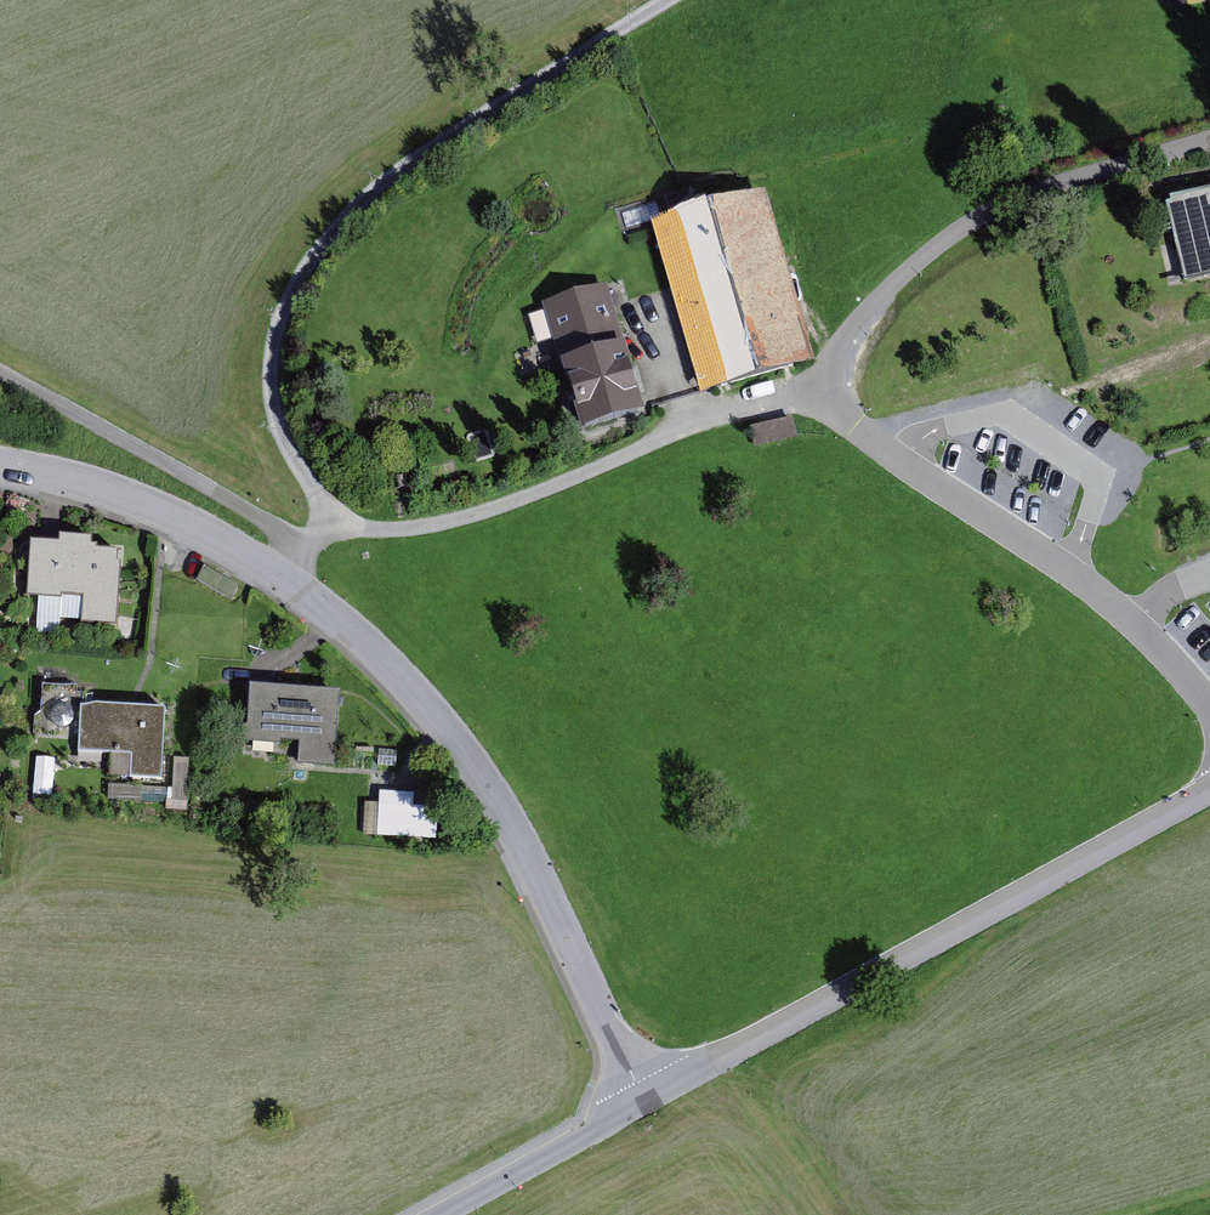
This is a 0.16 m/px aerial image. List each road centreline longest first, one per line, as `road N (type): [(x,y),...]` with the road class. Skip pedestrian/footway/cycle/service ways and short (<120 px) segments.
road 1 (residential): [(1209,713),(1133,623),(1067,569),(901,461),(812,392),(692,425),(580,476),(434,526),(333,529)]
road 2 (track): [(333,529),(272,401),(272,352),(284,305),(324,243),(385,183),(666,0)]
road 3 (residential): [(286,576),(370,642),(489,785),(647,1093)]
road 4 (unclassified): [(647,1093),(1209,791)]
road 5 (unclassified): [(0,370),(314,544),(286,576)]
road 6 (residential): [(0,481),(165,514),(286,576)]
road 7 (unclassified): [(431,1214),(647,1093)]

